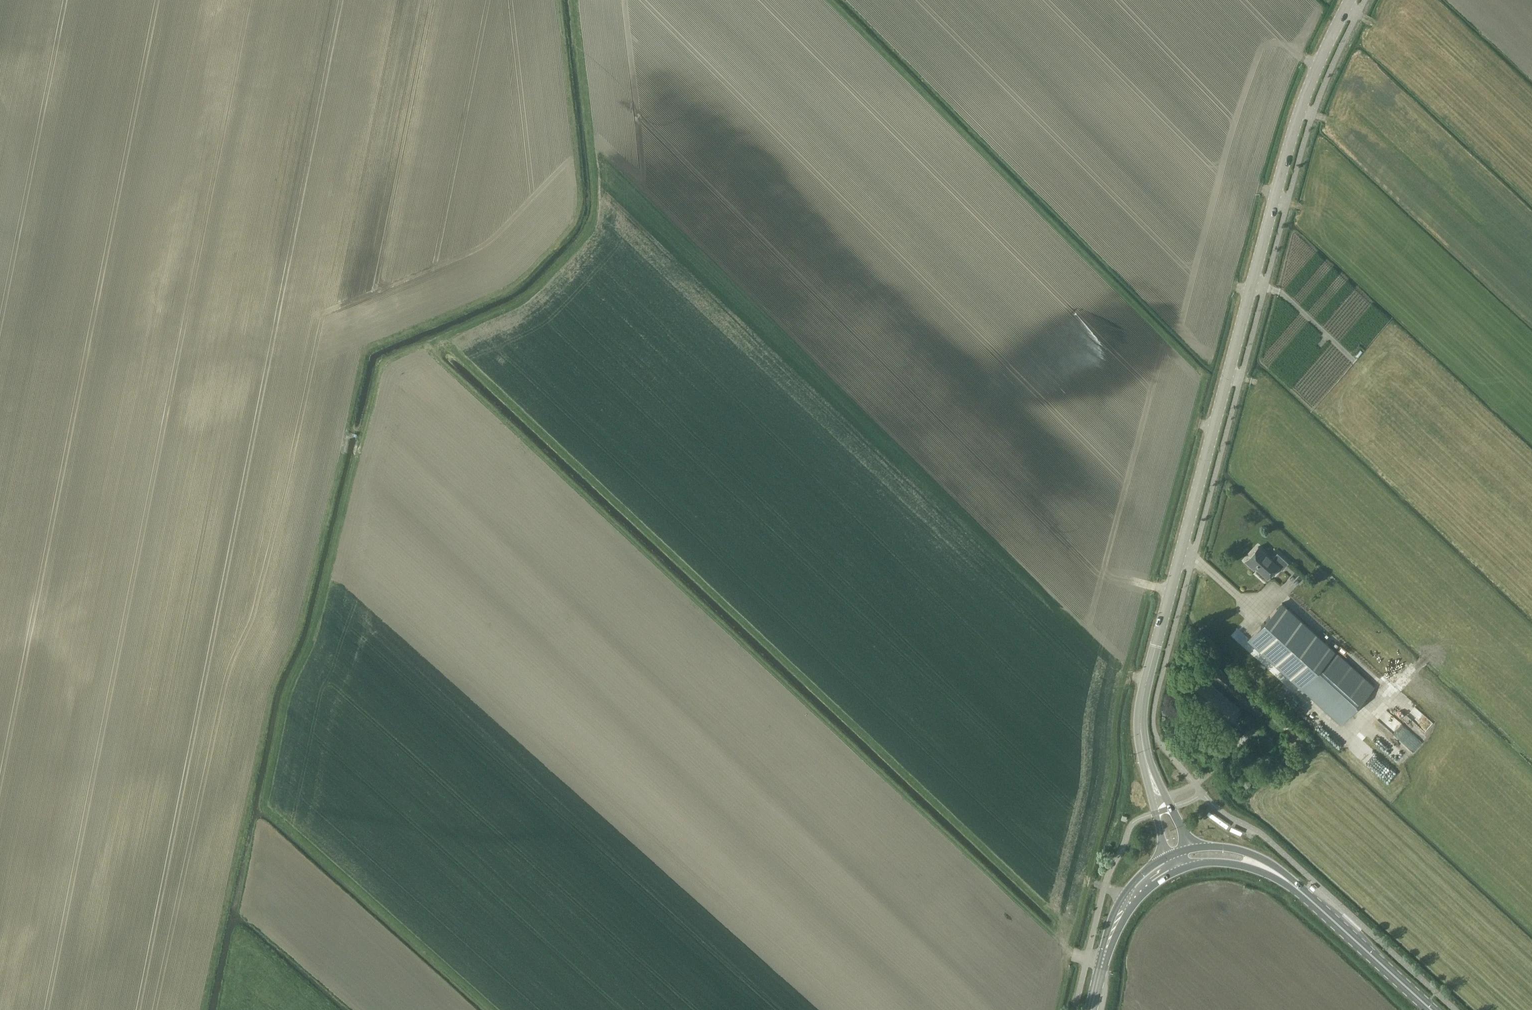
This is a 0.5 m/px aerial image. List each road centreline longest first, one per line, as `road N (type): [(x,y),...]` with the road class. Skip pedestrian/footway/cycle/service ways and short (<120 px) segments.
road 1 (tertiary): [(1158,798),(1142,739),(1143,696),(1302,108),(1351,0)]
road 2 (secondary): [(1431,1009),(1293,885)]
road 3 (secondary): [(1093,1009),(1120,916),(1170,865)]
road 4 (secondary): [(1293,885),(1265,860),(1234,849),(1200,848),(1183,858)]

